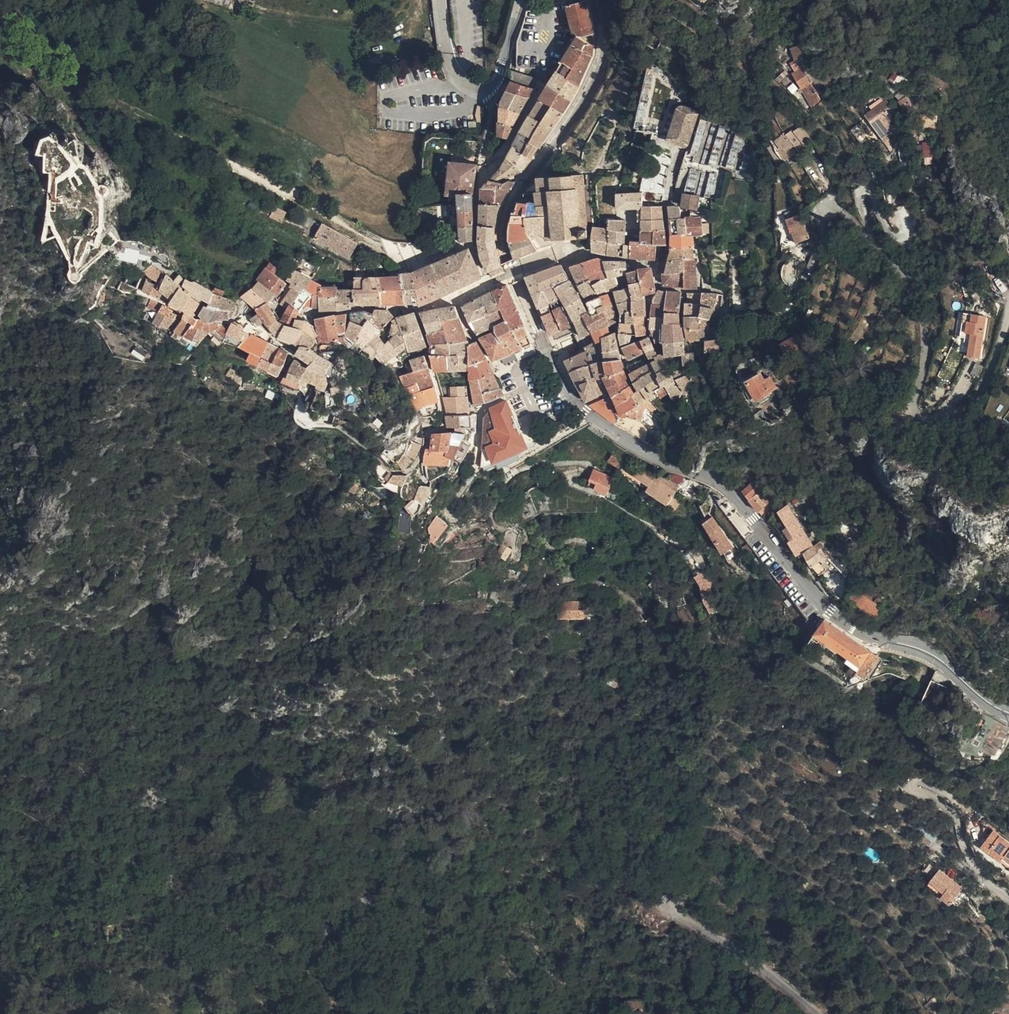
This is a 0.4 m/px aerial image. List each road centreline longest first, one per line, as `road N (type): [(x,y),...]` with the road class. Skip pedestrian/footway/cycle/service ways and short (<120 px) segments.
road 1 (secondary): [(1008,716),(934,659),(840,621),(733,498),(607,431),(566,393),(516,288),(502,235),(513,203),(594,79),(603,39),(597,0)]
road 2 (residential): [(1008,308),(979,392),(963,412),(927,421),(915,411),(925,340),(915,297),(895,267),(838,210),(827,211),(811,266),(780,311),(758,231),(761,191)]
road 3 (unclassified): [(521,0),(498,78),(475,92),(452,70),(439,0)]
road 4 (unclassified): [(816,1013),(730,946),(660,905)]
road 5 (unclassified): [(907,791),(952,816),(968,857),(1008,902)]

